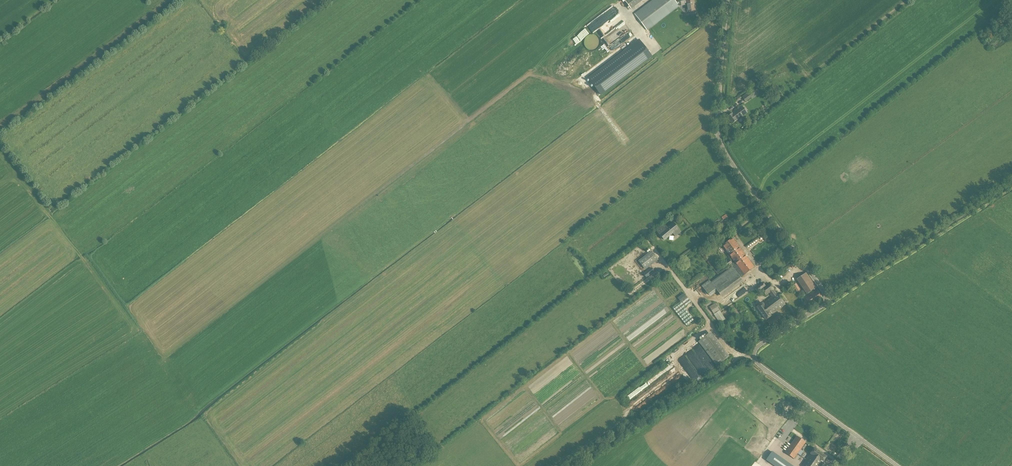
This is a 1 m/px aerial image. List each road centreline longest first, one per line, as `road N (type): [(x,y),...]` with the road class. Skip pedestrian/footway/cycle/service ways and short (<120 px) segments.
road 1 (tertiary): [(754,356),(826,299),(721,145),(728,0)]
road 2 (track): [(553,465),(678,373),(676,354),(710,326)]
road 3 (track): [(741,356),(569,465)]
road 4 (tertiary): [(754,356),(898,465)]

